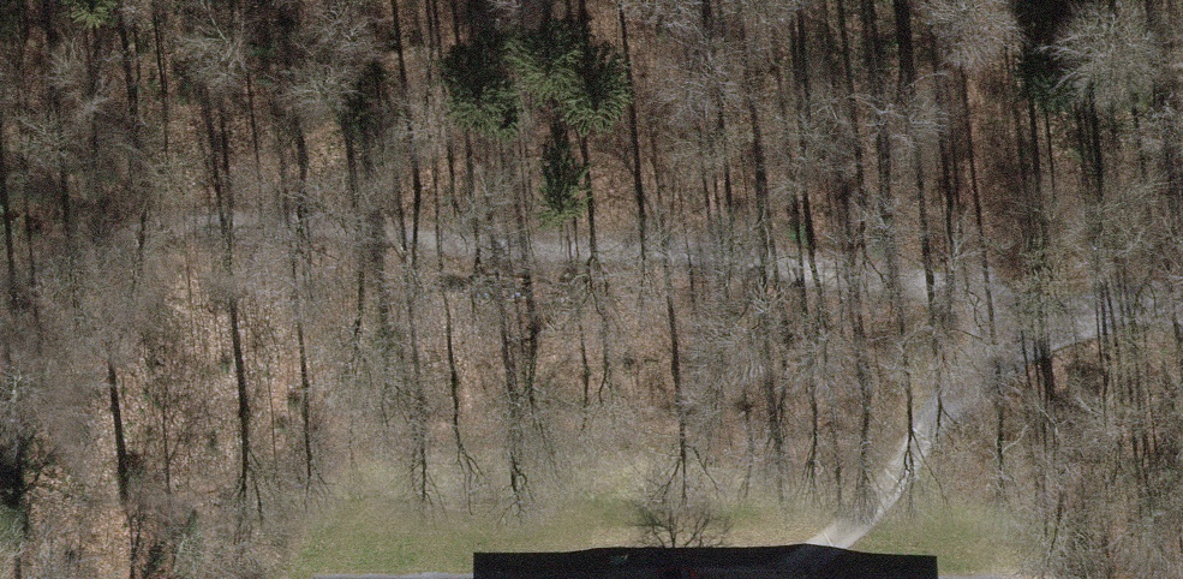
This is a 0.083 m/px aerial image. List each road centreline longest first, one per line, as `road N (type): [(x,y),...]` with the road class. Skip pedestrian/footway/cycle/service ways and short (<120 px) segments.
road 1 (track): [(1041,312),(721,251),(131,269),(0,295)]
road 2 (track): [(1041,312),(967,388),(854,526),(785,577),(427,578)]
road 3 (track): [(1182,316),(1041,312)]

